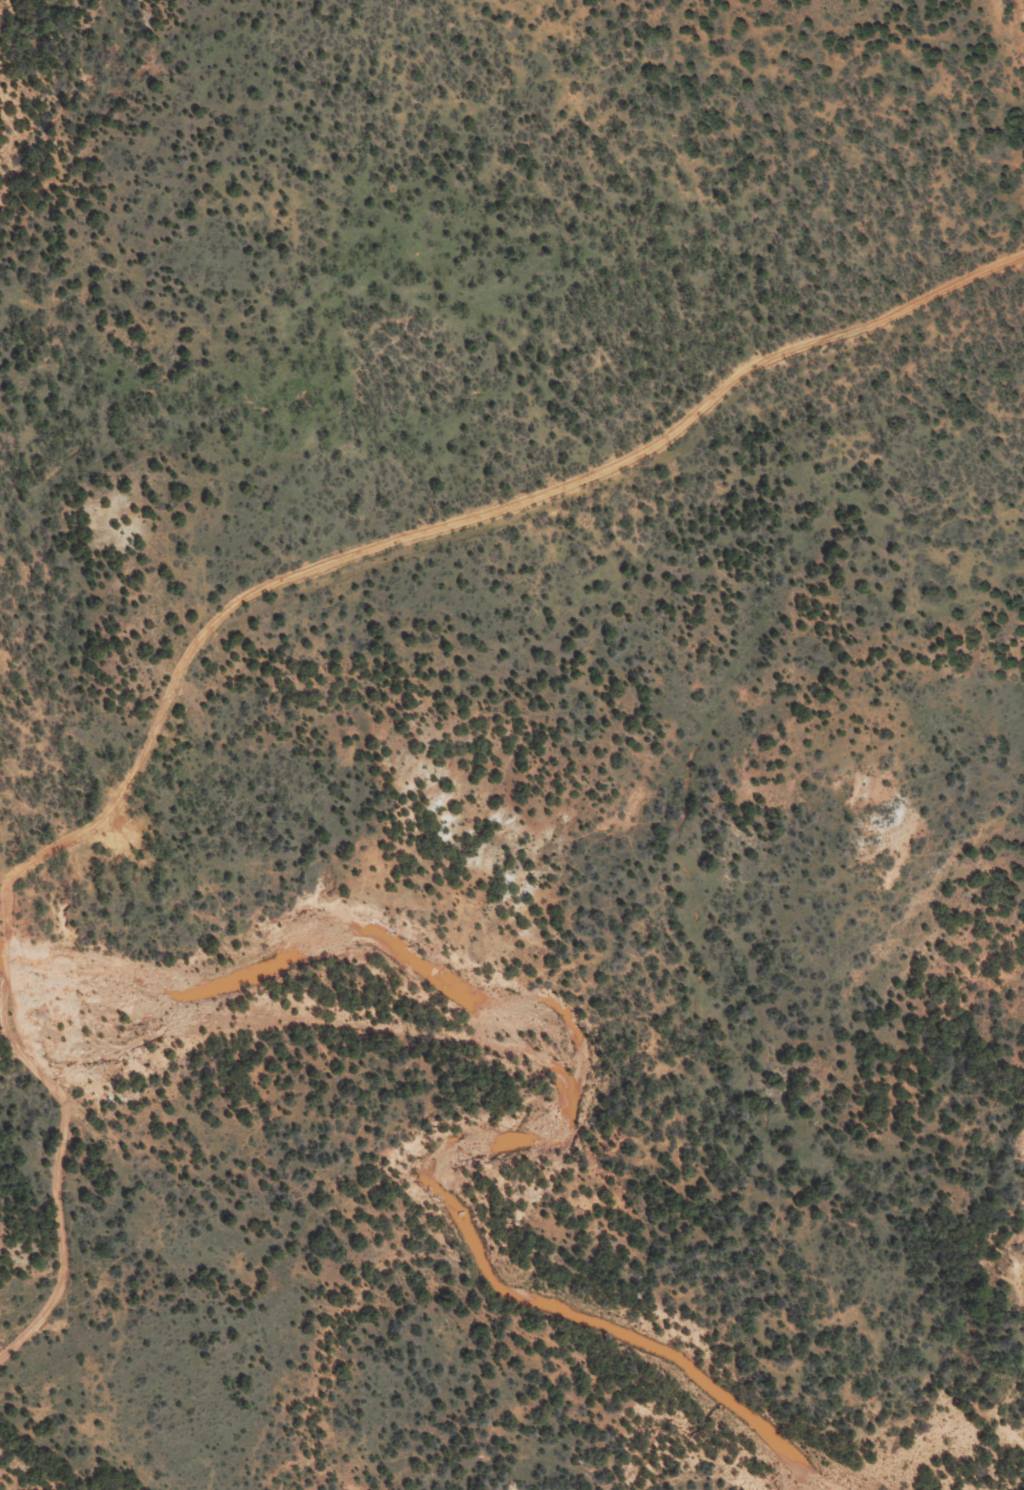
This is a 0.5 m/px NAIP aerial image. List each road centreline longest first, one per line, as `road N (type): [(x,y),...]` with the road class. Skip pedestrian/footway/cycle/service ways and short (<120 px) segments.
road 1 (residential): [(1023,279),(927,303),(661,436),(247,601),(139,678),(63,760),(1,914),(0,1225)]

